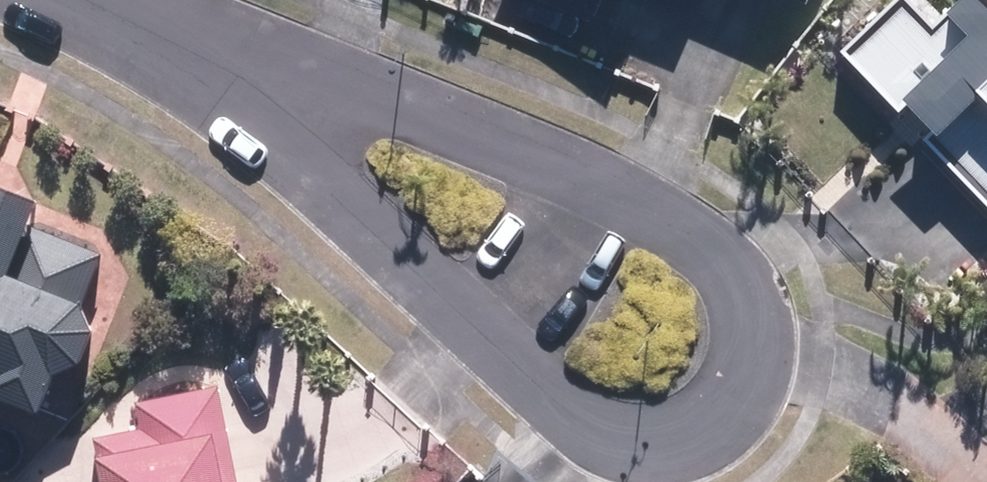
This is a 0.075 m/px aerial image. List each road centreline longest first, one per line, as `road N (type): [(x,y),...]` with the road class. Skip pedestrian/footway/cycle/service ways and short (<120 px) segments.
road 1 (residential): [(266,77),(414,115),(547,167),(661,222),(725,277),(741,303),(749,359),(745,381),(716,423),(646,443),(587,426)]
road 2 (residential): [(587,426),(508,361),(403,257),(266,77)]
road 3 (residential): [(83,0),(266,77)]

